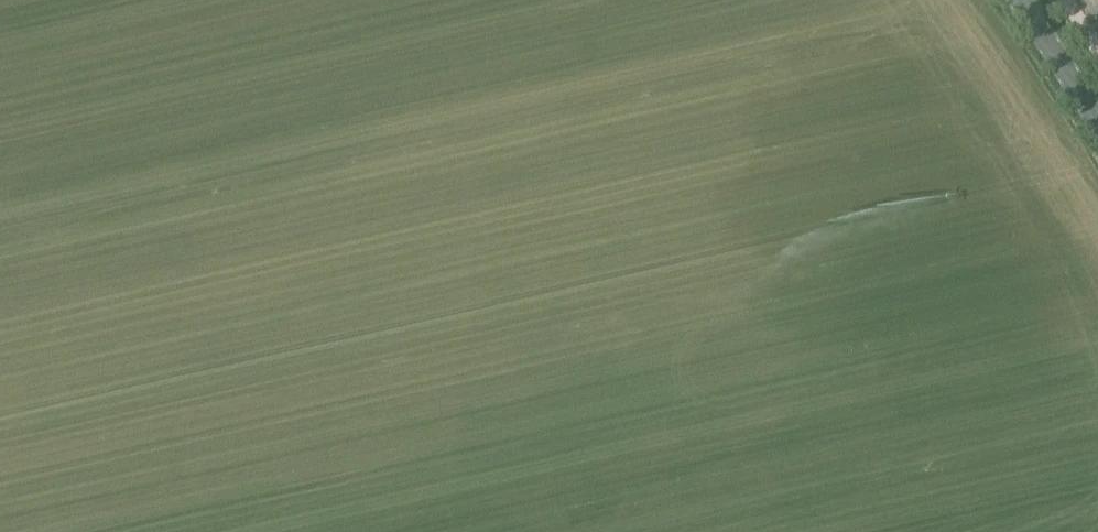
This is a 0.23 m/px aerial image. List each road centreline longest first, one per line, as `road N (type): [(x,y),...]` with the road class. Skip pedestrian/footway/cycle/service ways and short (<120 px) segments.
road 1 (tertiary): [(1097,122),(1017,0)]

